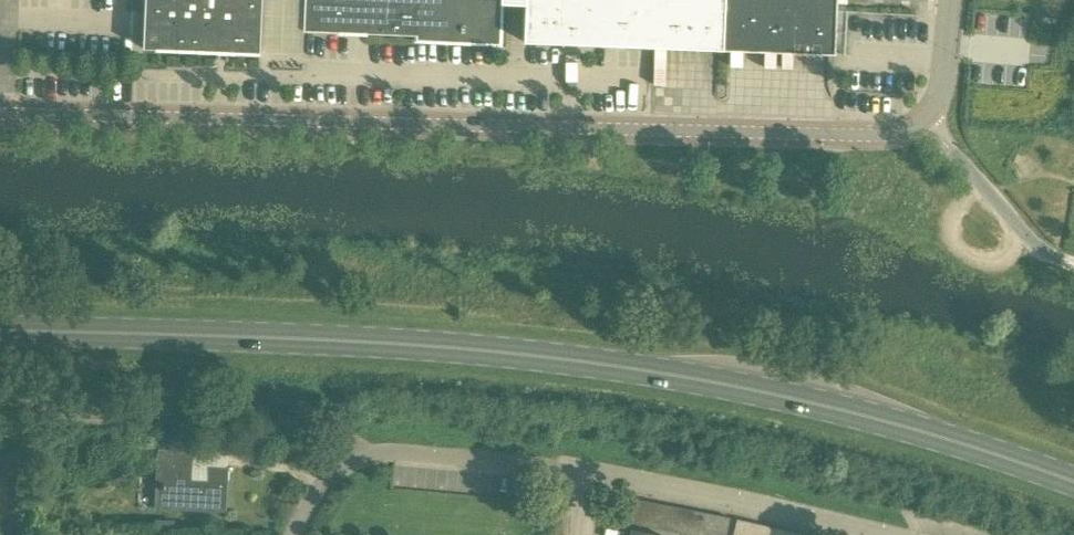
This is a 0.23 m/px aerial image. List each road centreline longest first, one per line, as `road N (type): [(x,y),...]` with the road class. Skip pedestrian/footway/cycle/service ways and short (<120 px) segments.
road 1 (primary): [(1073,482),(885,420),(616,366),(450,347),(0,330)]
road 2 (unclassified): [(927,117),(883,135),(0,114)]
road 3 (unclassified): [(293,534),(321,486),(365,457),(589,473)]
road 4 (residential): [(864,532),(589,473)]
road 5 (unclassified): [(1073,263),(1029,240),(927,117)]
road 6 (unclassified): [(927,117),(942,78),(948,0)]

